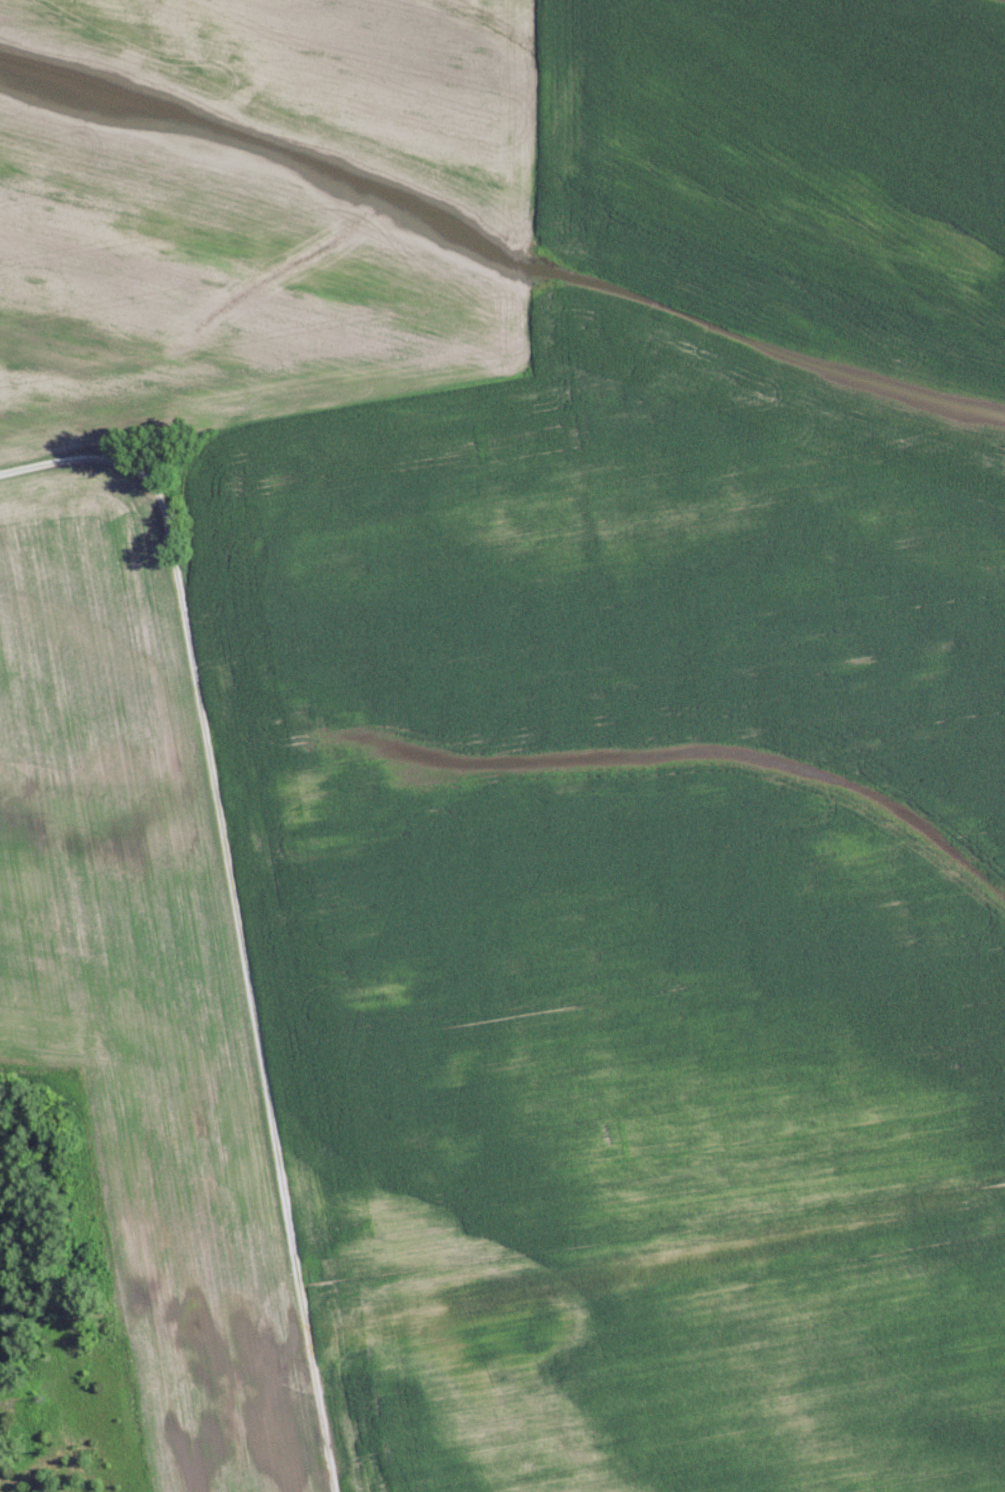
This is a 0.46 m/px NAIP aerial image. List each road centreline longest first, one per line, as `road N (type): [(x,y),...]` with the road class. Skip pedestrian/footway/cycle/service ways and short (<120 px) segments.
road 1 (residential): [(334,1491),(155,479),(138,462),(112,457),(0,474)]

